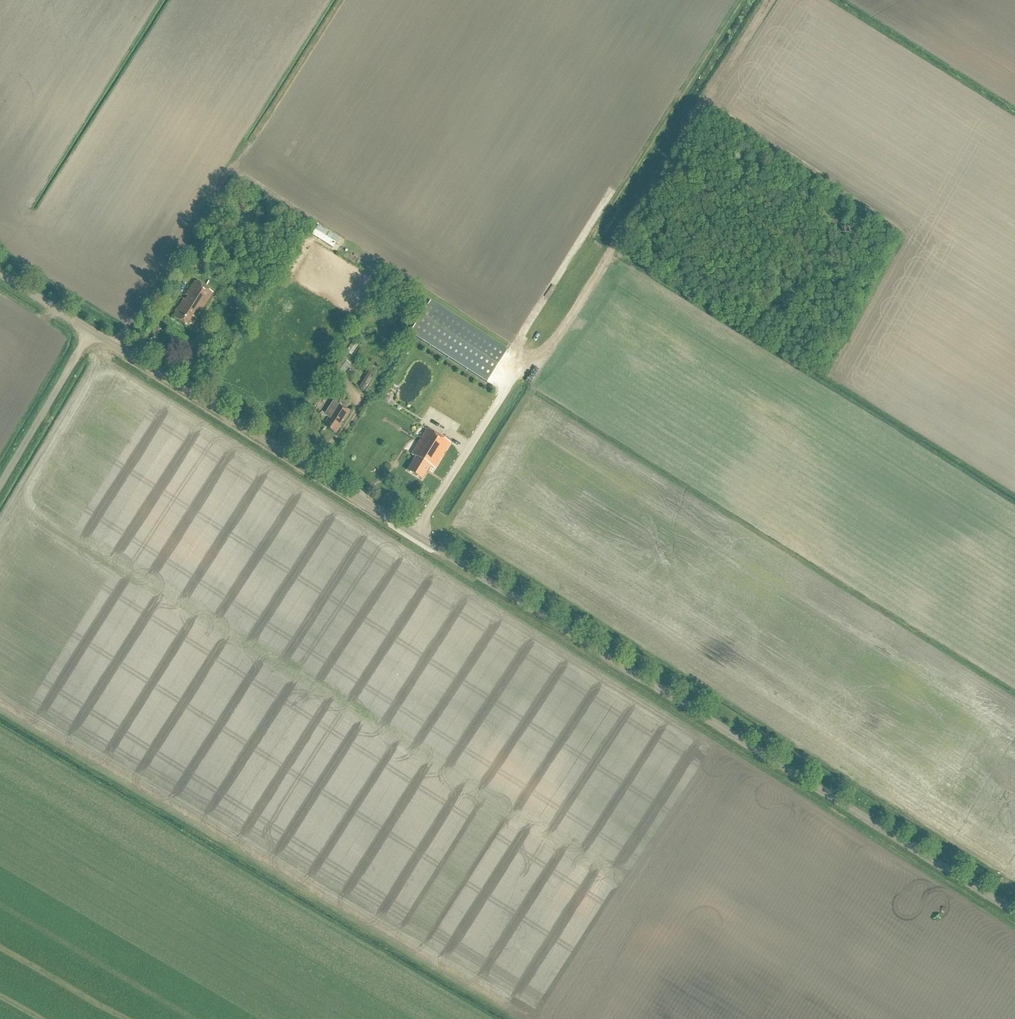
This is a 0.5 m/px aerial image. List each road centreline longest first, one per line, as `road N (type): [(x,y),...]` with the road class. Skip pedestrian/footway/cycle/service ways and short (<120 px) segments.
road 1 (unclassified): [(1014,912),(0,273)]
road 2 (track): [(413,534),(519,369),(555,343),(769,0)]

